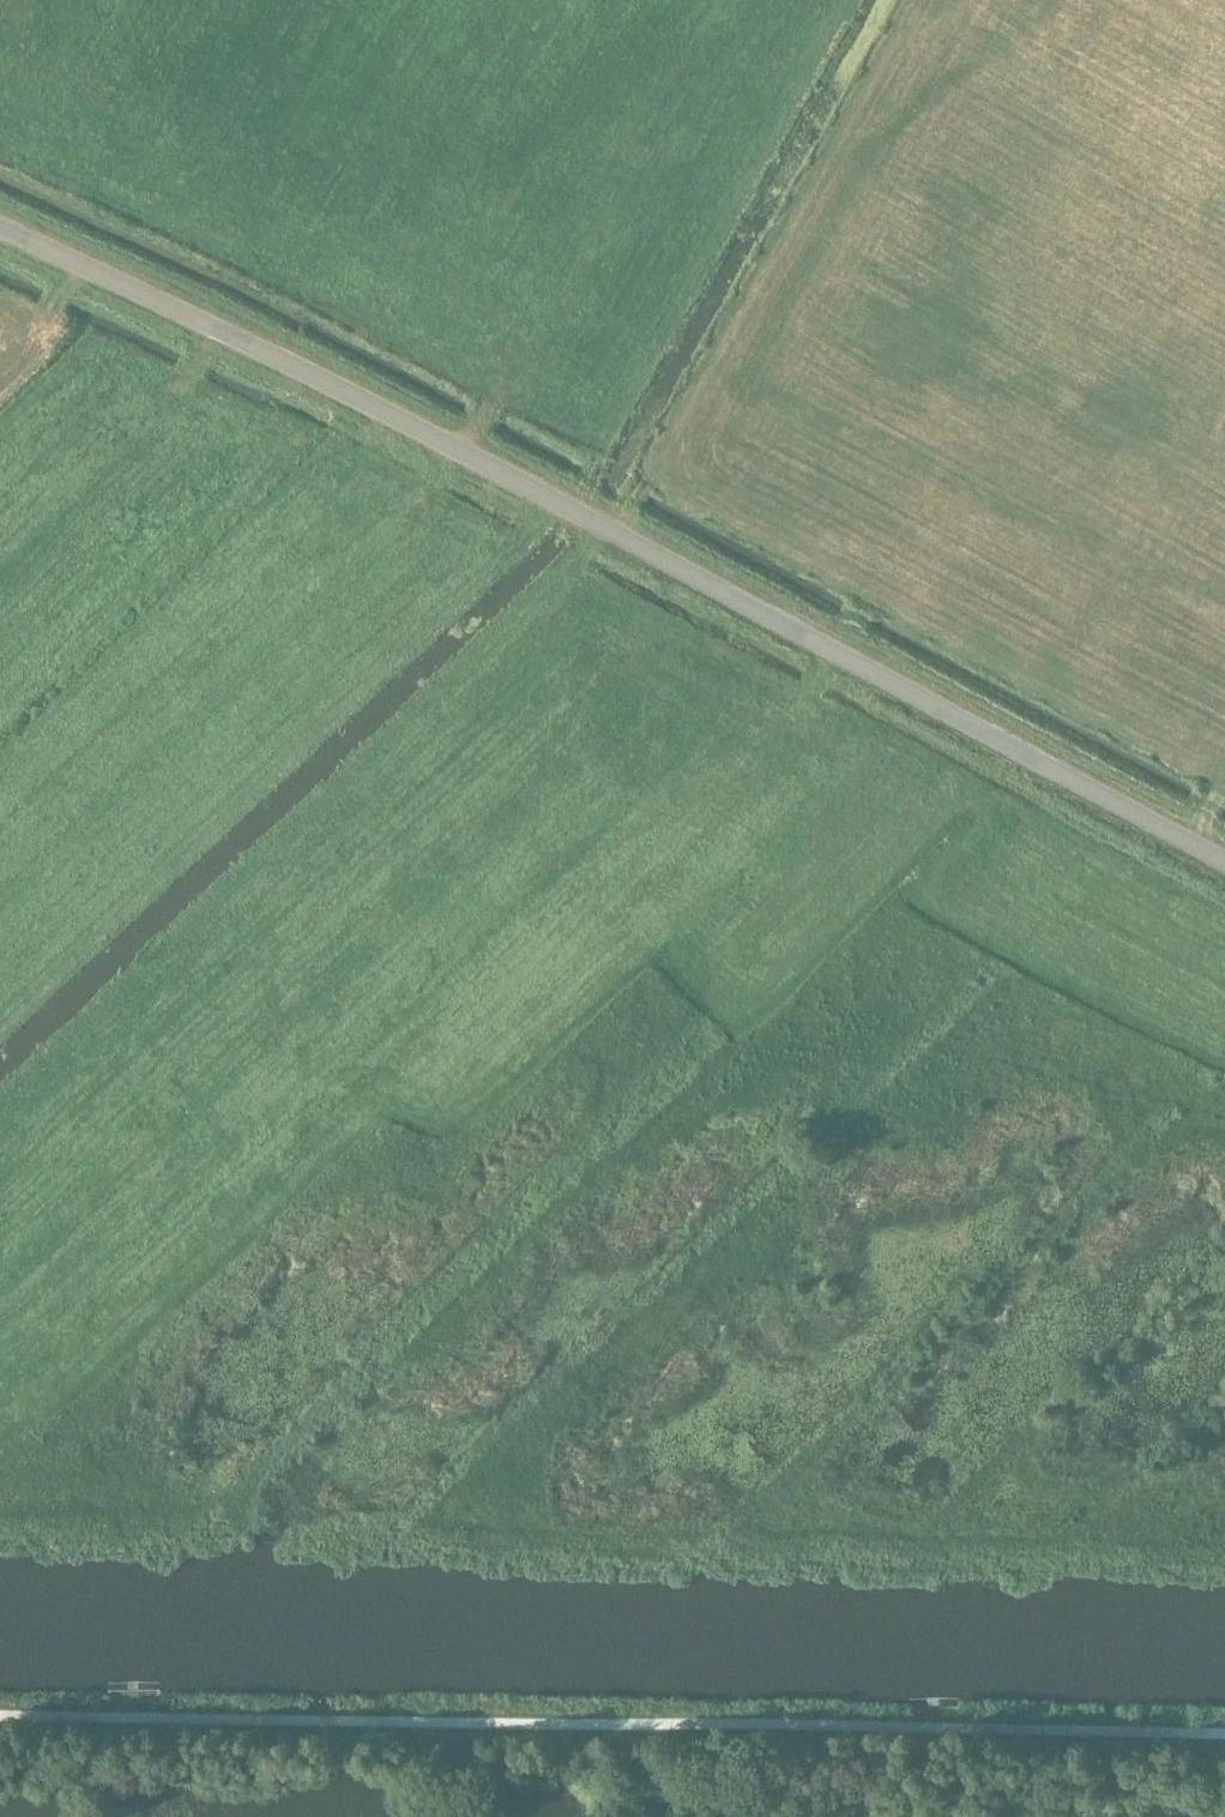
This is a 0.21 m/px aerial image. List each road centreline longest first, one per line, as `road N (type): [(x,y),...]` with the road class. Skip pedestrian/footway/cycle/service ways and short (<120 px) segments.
road 1 (tertiary): [(1224,863),(375,408),(0,225)]
road 2 (track): [(1224,1745),(0,1727)]

